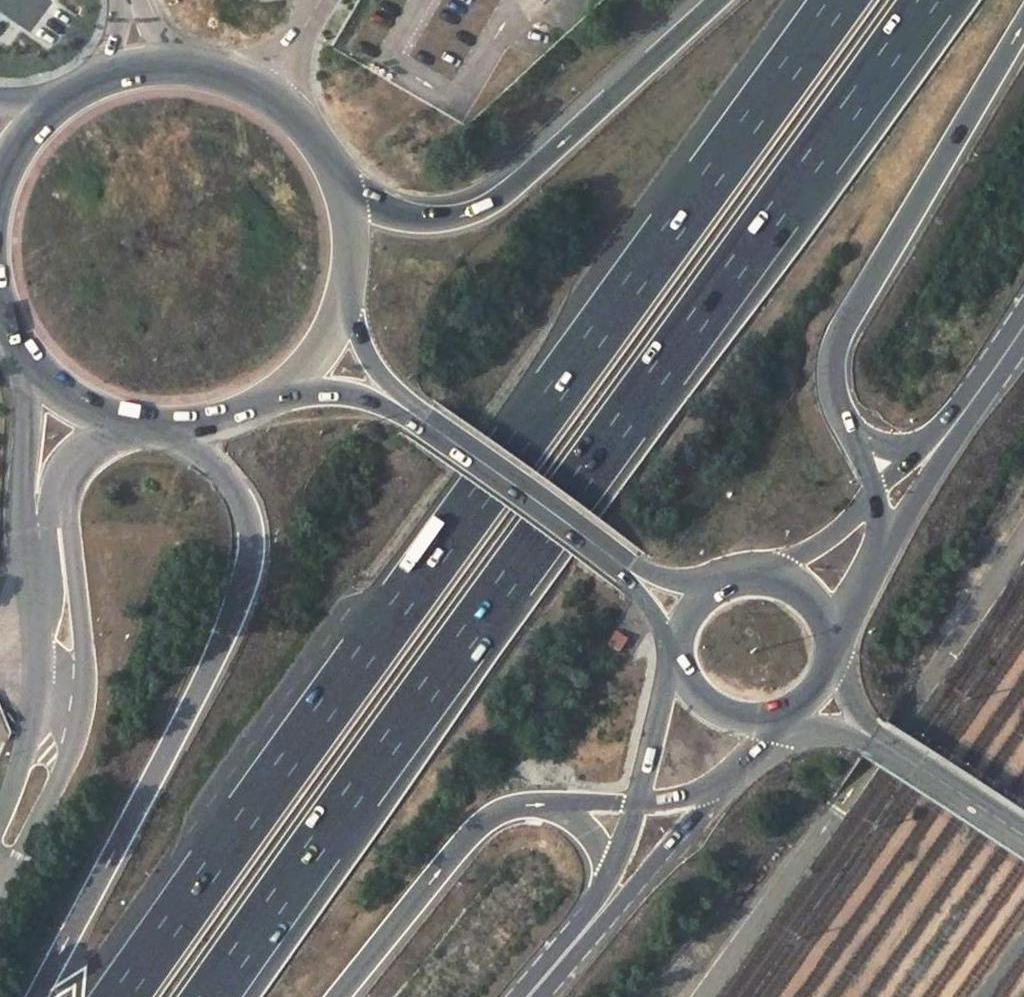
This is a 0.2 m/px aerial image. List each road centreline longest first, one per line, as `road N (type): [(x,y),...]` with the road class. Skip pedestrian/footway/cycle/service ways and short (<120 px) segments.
road 1 (motorway): [(837,0),(119,996)]
road 2 (motorway): [(210,996),(928,0)]
road 3 (motorway): [(166,429),(240,499),(250,539),(247,573),(193,700),(37,996)]
road 4 (unclassified): [(60,391),(40,490),(66,636),(46,753),(0,857)]
road 5 (motorway): [(850,431),(835,398),(836,341),(1023,25)]
road 6 (motorway): [(716,0),(504,193),(474,211),(409,217),(344,188)]
road 7 (secondary): [(631,573),(399,404)]
road 8 (motorway): [(338,996),(478,827),(512,807),(538,804)]
road 9 (secondary): [(344,188),(289,109),(243,81),(188,65),(142,67)]
road 10 (secondary): [(566,951),(628,894),(723,783)]
road 11 (secondary): [(882,558),(978,393)]
road 12 (tertiary): [(1023,840),(869,737)]
road 13 (secondary): [(679,656),(636,803)]
road 14 (secondary): [(874,492),(846,524),(766,580)]
road 15 (secondary): [(679,656),(689,684),(714,708),(771,720)]
road 16 (secondary): [(166,429),(248,411),(280,391)]
road 17 (secondary): [(280,391),(352,392),(399,404)]

